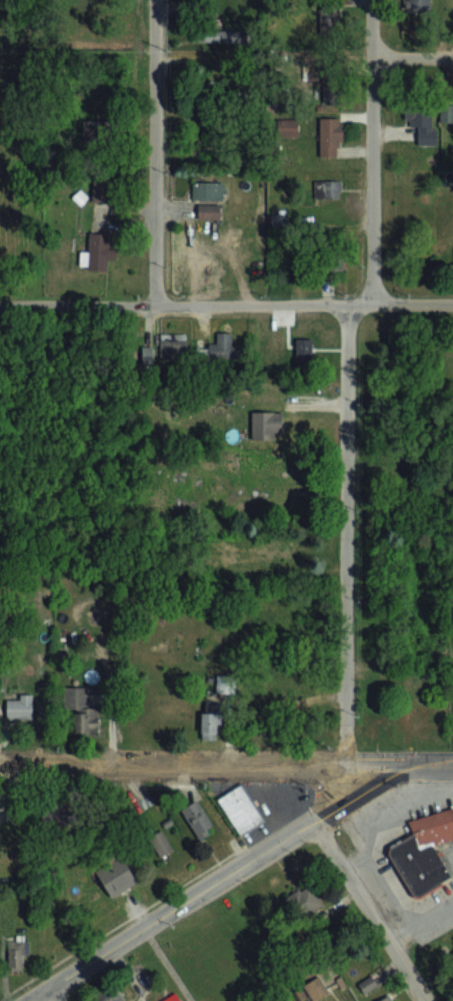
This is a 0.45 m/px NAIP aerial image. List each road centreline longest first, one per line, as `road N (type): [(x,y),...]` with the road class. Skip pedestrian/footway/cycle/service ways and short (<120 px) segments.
road 1 (residential): [(346,766),(346,304)]
road 2 (residential): [(0,305),(452,303)]
road 3 (tertiary): [(452,766),(0,765)]
road 4 (residential): [(30,1000),(403,766)]
road 5 (residential): [(157,304),(156,0)]
road 6 (residential): [(372,302),(371,0)]
road 7 (residential): [(424,1000),(314,824)]

